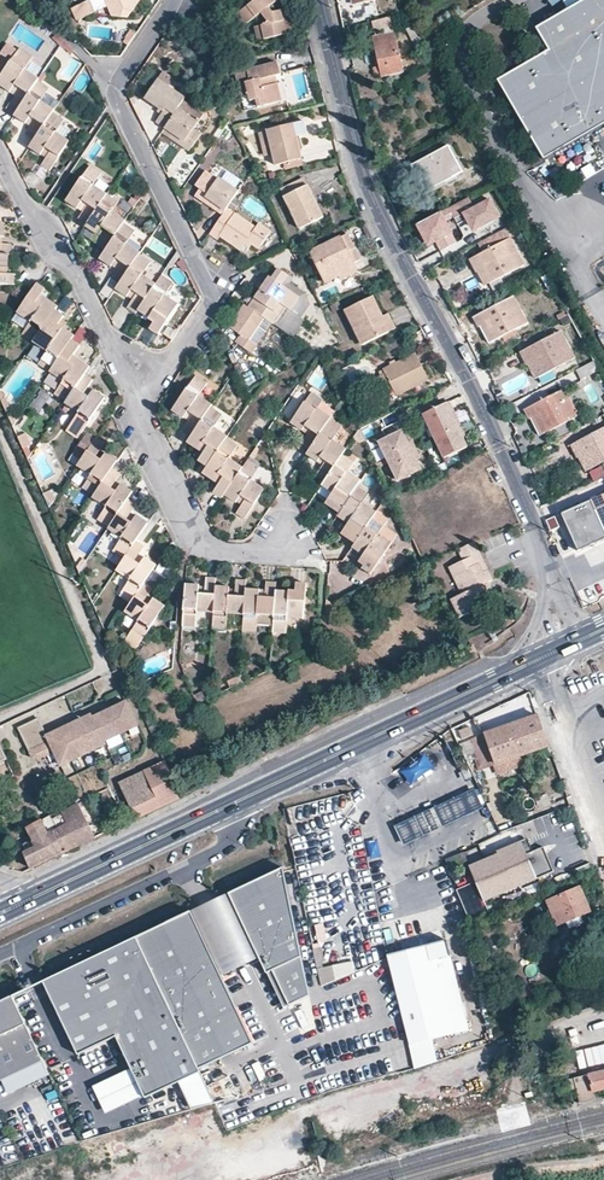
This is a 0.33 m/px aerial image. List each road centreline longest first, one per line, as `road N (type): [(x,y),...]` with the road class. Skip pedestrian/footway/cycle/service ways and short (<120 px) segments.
road 1 (residential): [(320,0),(364,186),(472,390),(552,584)]
road 2 (primary): [(0,924),(555,661)]
road 3 (primary): [(522,658),(0,906)]
road 4 (residential): [(140,403),(213,296),(116,100),(121,78),(175,0)]
road 5 (residential): [(140,403),(0,149)]
road 6 (residential): [(286,539),(272,548),(221,546),(198,536),(140,403)]
road 7 (unclassified): [(555,661),(559,721),(603,856)]
road 8 (unclassified): [(603,1157),(474,1179)]

